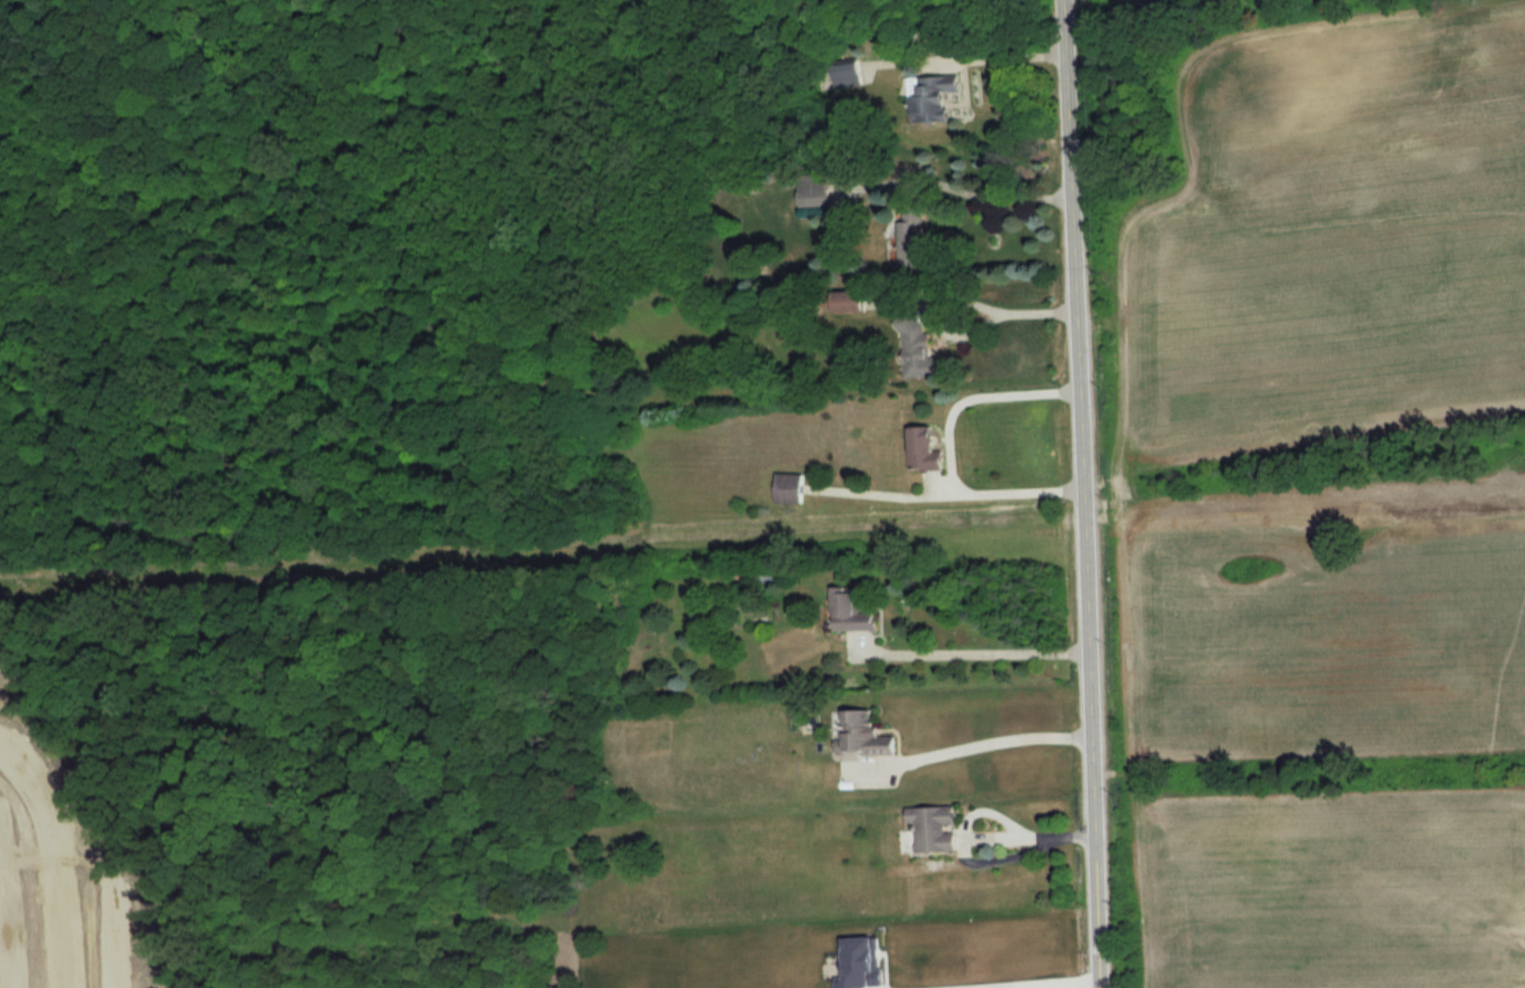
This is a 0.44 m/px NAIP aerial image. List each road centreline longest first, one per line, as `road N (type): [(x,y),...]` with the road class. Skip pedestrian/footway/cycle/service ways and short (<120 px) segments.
road 1 (tertiary): [(1103,987),(1071,0)]
road 2 (residential): [(64,987),(47,828),(31,788),(0,753)]

